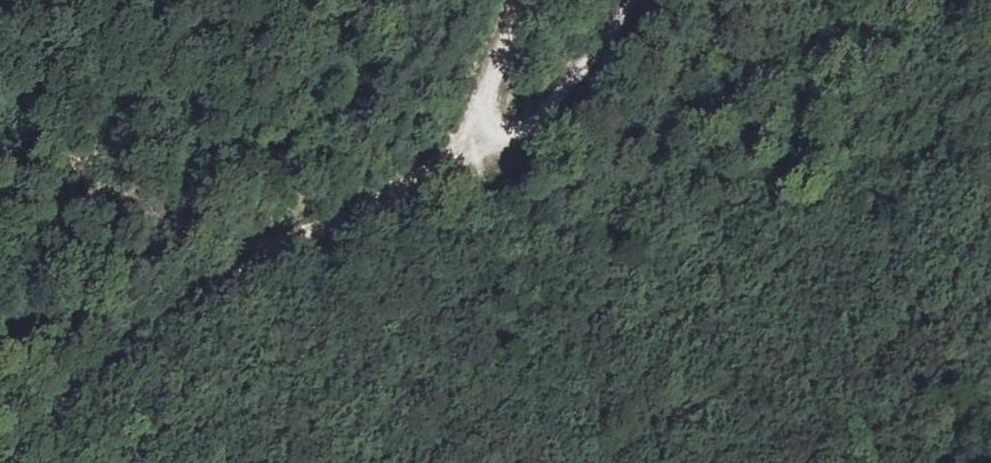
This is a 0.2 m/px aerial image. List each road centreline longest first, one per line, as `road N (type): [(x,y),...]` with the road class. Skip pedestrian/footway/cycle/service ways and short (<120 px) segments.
road 1 (track): [(7,462),(135,326),(373,210),(466,150)]
road 2 (track): [(466,150),(561,93),(632,0)]
road 3 (track): [(510,0),(466,150)]

